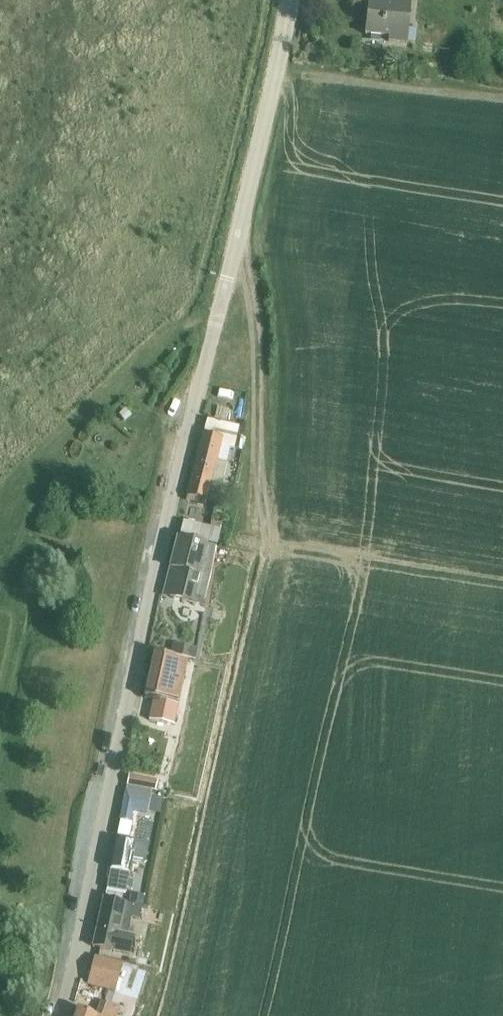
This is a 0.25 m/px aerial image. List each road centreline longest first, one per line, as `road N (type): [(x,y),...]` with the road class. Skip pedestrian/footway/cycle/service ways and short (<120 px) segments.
road 1 (residential): [(61,1015),(226,279)]
road 2 (track): [(233,247),(253,279),(260,354),(256,543)]
road 3 (unclassified): [(226,279),(290,0)]

